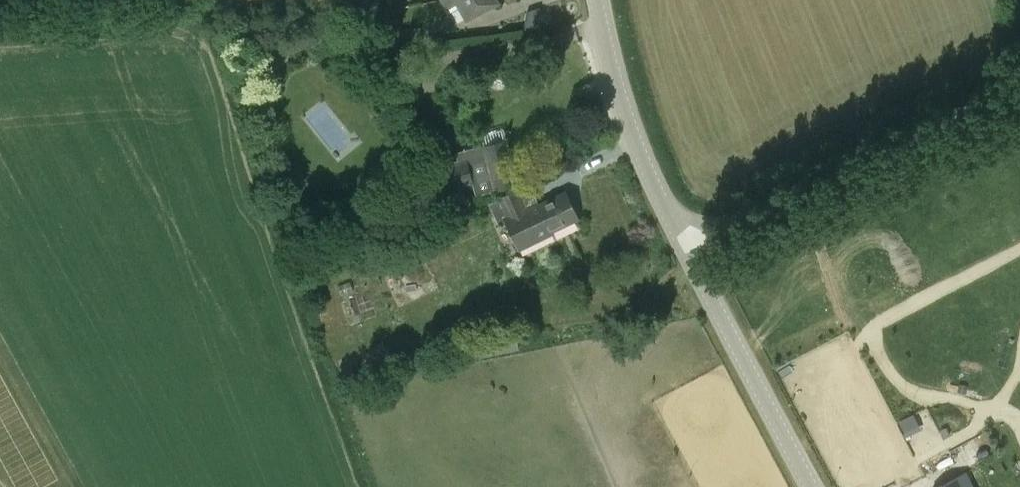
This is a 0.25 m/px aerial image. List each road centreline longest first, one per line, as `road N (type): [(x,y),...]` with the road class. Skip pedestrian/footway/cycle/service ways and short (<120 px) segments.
road 1 (unclassified): [(683,242),(1019,88)]
road 2 (tertiary): [(809,486),(683,242)]
road 3 (tertiary): [(683,242),(630,125),(598,0)]

